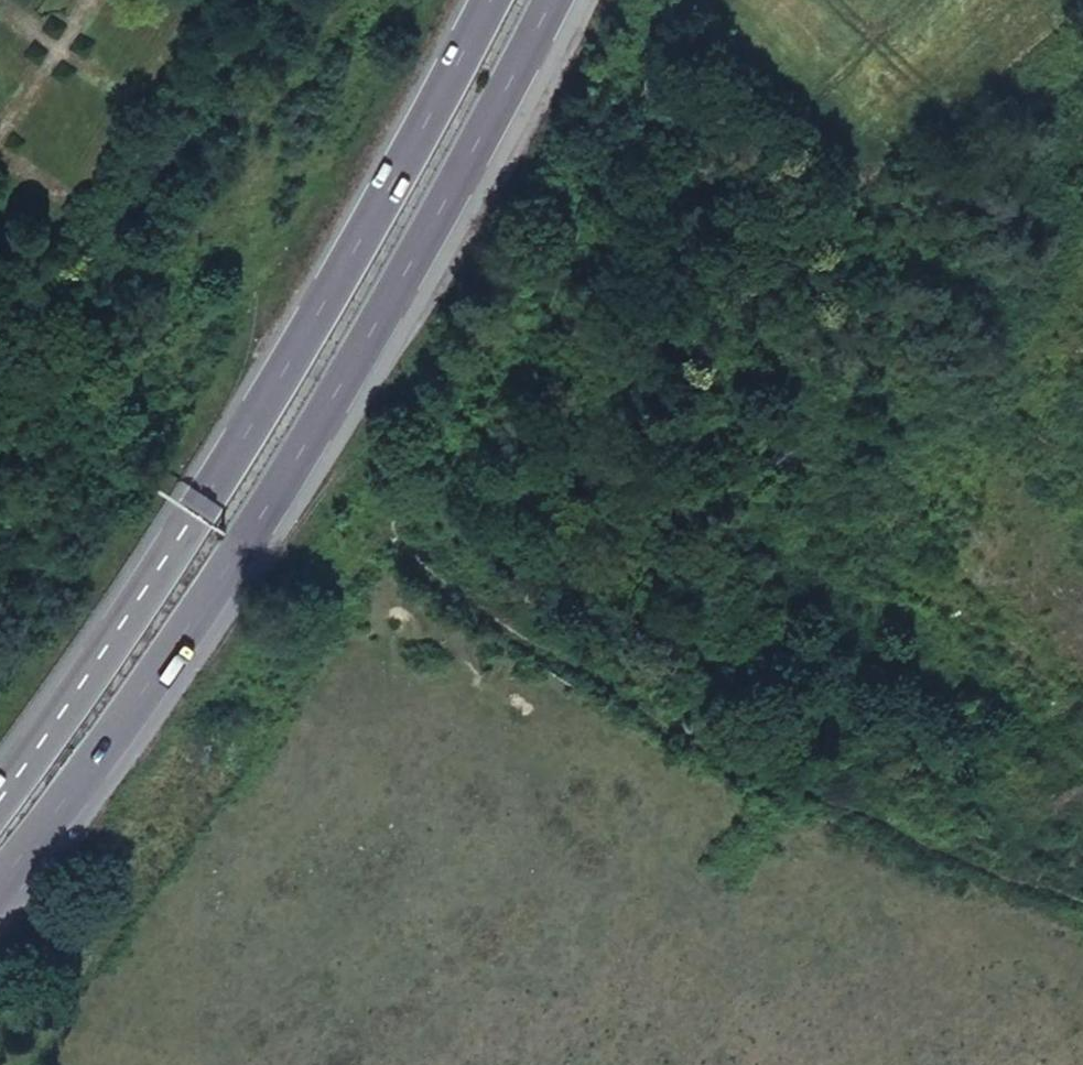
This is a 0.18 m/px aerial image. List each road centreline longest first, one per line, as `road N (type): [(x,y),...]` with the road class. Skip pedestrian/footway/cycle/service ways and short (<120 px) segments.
road 1 (track): [(1082,916),(707,757),(577,673),(448,561),(433,515),(445,468),(632,116),(656,0)]
road 2 (motorway): [(0,864),(171,641),(298,446),(543,0)]
road 3 (motorway): [(488,0),(300,345),(0,794)]
road 4 (track): [(1082,646),(1007,572),(1005,490),(983,435),(923,376),(883,353),(832,363),(799,401),(787,444),(797,492),(844,520),(882,560),(946,579)]

